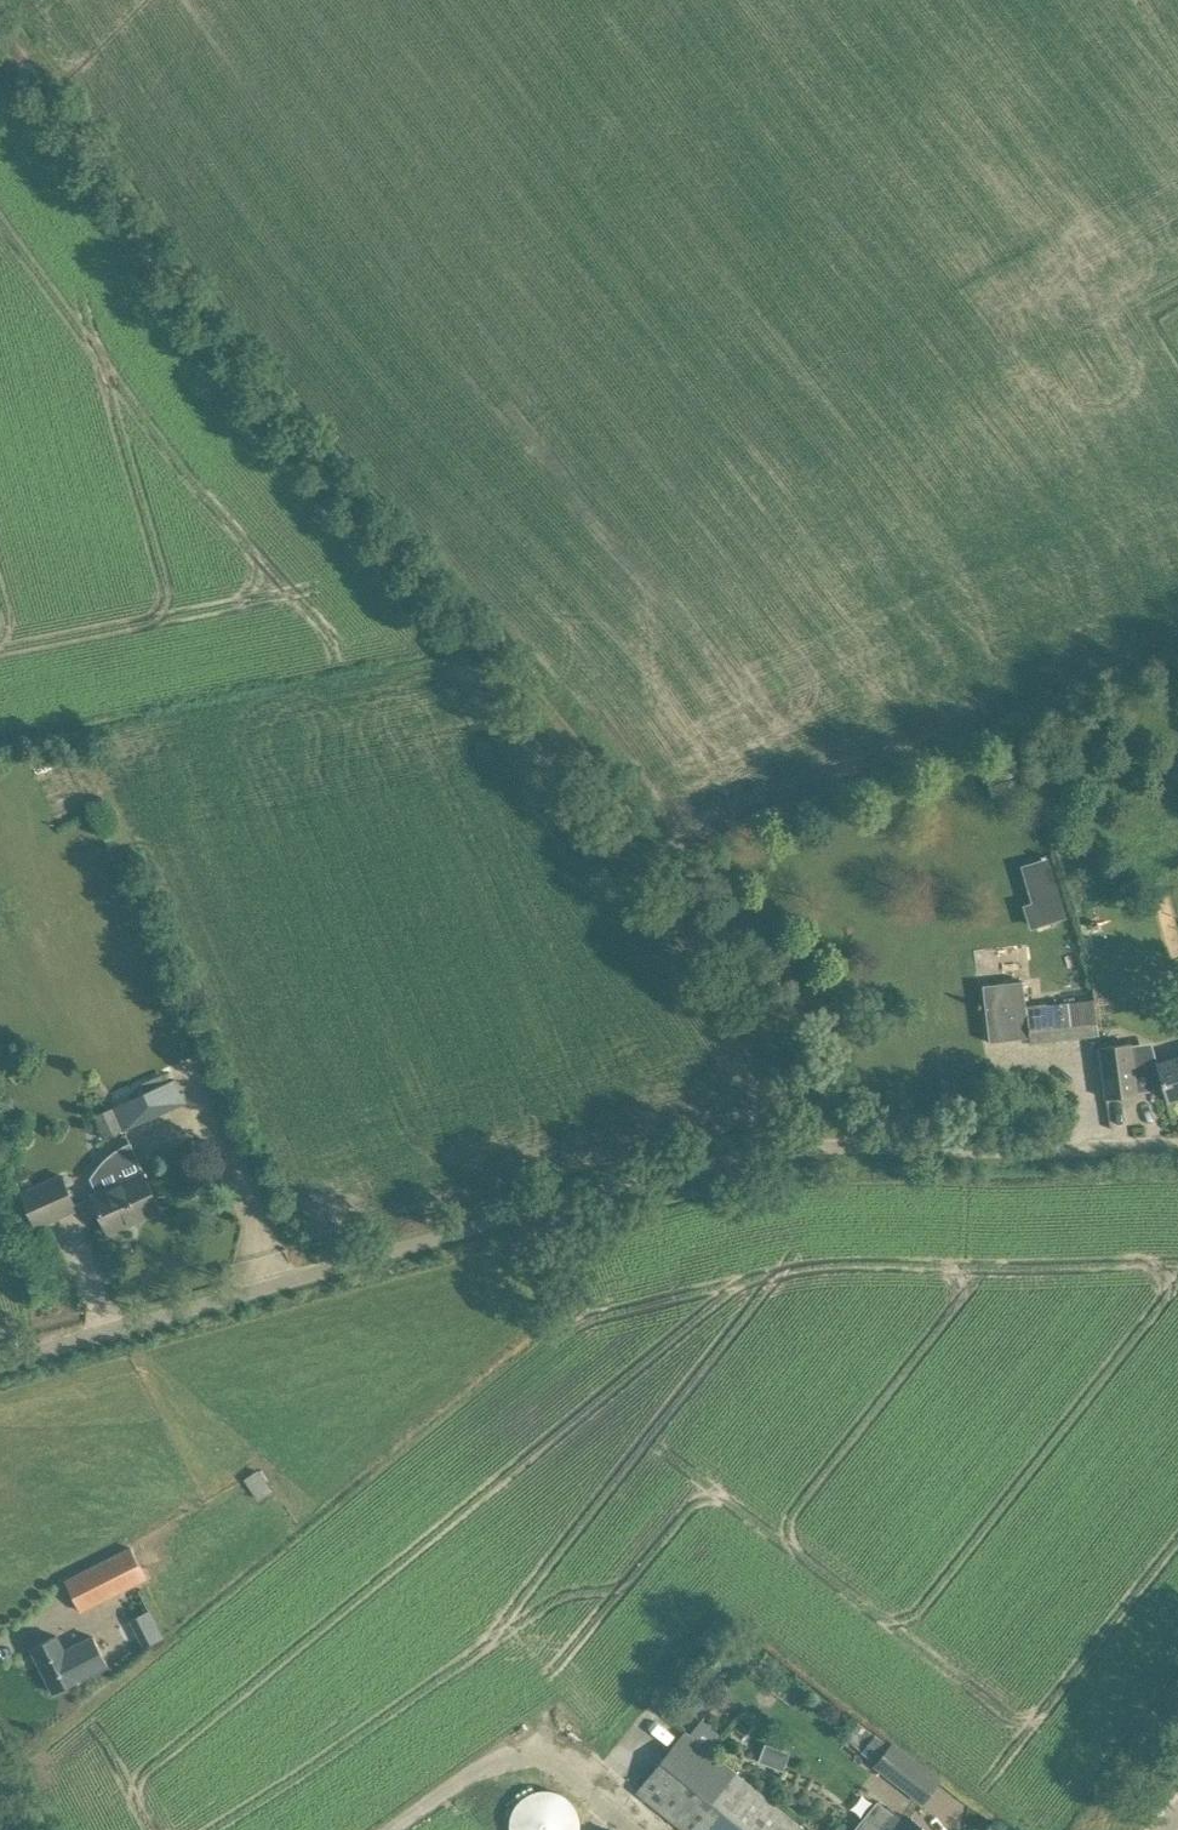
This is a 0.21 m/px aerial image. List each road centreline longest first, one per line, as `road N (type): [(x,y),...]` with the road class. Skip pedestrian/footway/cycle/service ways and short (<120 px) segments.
road 1 (track): [(0,33),(267,398),(599,765),(821,1086),(835,1143)]
road 2 (residential): [(0,1366),(665,1170),(835,1143),(1177,1145)]

